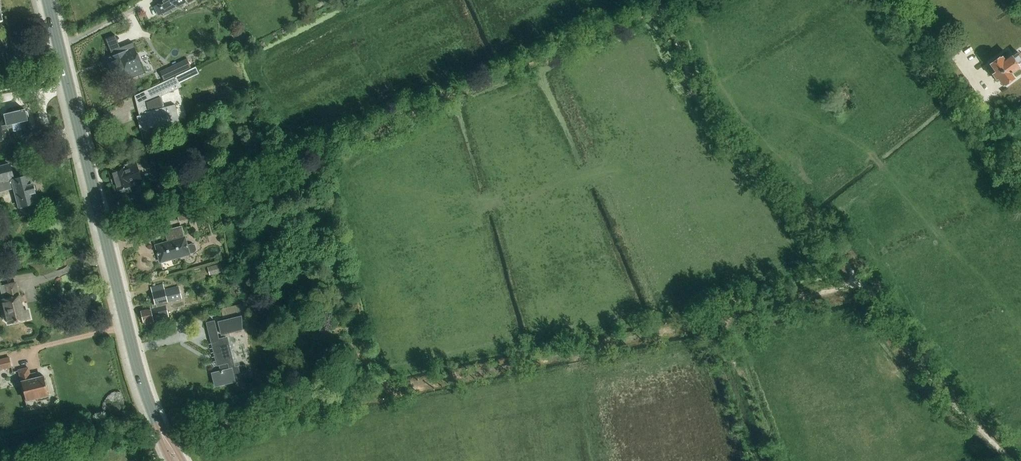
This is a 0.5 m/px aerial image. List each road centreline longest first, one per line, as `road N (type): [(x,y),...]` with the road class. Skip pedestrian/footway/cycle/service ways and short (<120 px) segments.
road 1 (track): [(97,241),(660,8)]
road 2 (track): [(721,320),(174,436),(157,448)]
road 3 (secondary): [(47,0),(158,425)]
road 4 (track): [(857,283),(713,122),(660,8)]
road 5 (track): [(1013,460),(857,283)]
road 6 (track): [(721,320),(857,283)]

